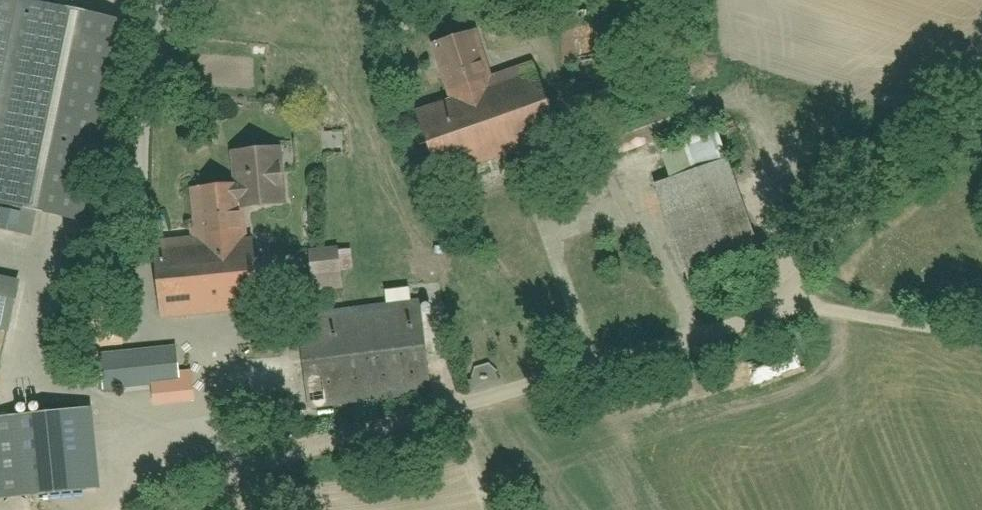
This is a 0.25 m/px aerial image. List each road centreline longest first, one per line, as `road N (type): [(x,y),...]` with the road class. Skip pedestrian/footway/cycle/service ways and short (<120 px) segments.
road 1 (unclassified): [(253,509),(247,495),(271,454),(325,432),(779,302)]
road 2 (unclassified): [(779,302),(981,129)]
road 3 (unclassified): [(779,302),(981,336)]

